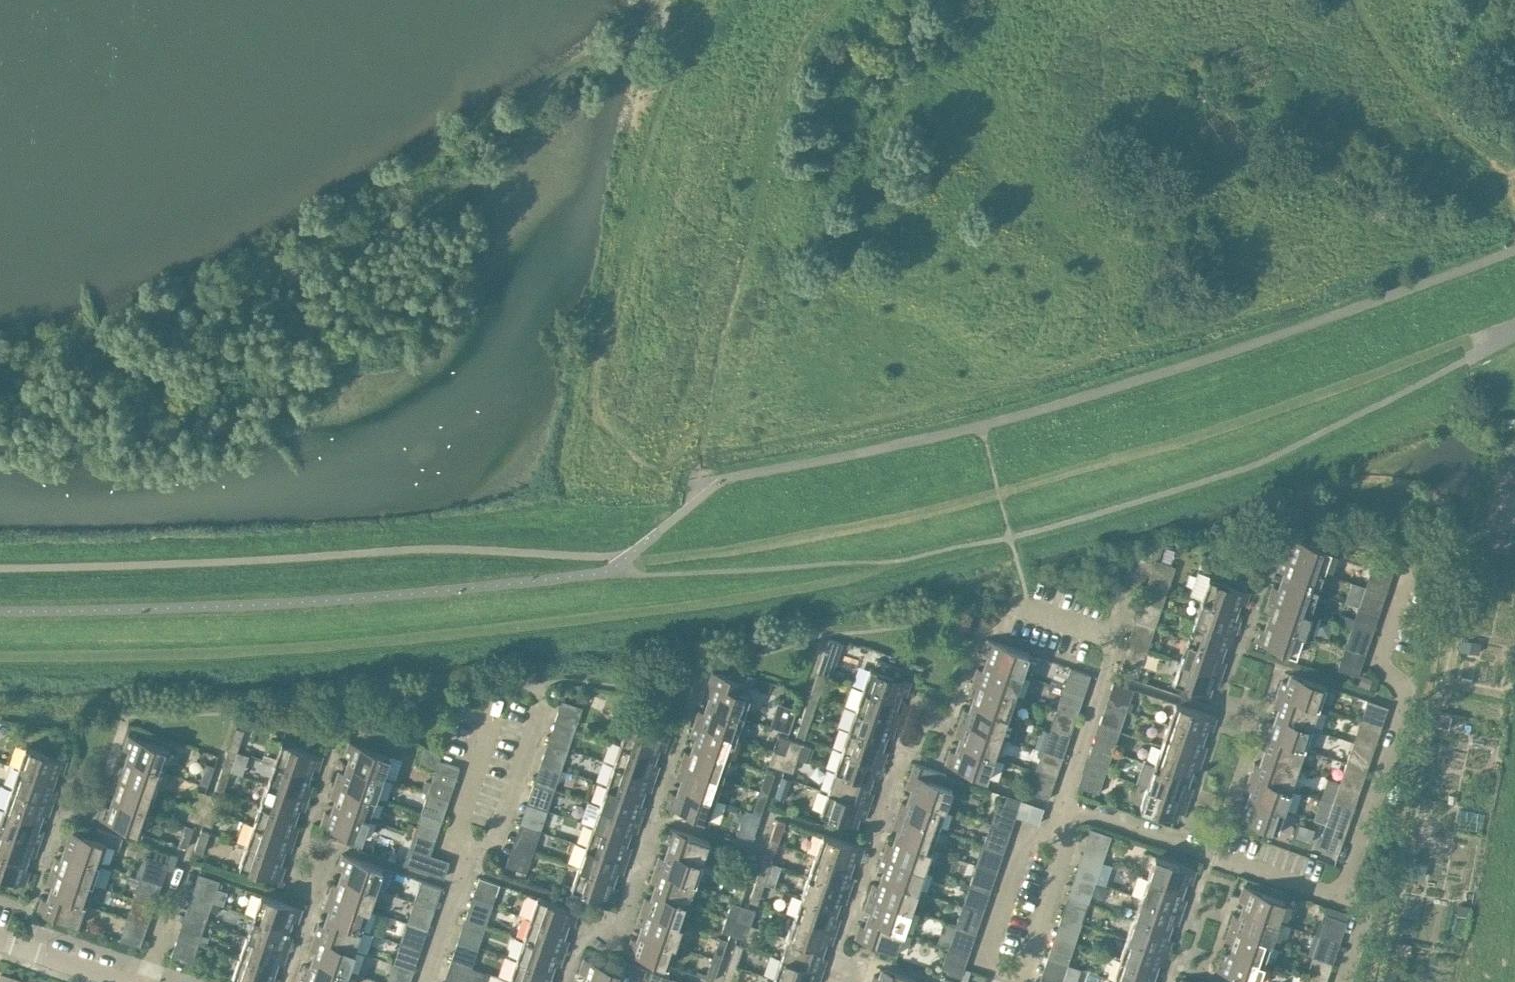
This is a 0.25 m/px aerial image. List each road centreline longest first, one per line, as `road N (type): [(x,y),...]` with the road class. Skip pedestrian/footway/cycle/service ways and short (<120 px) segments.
road 1 (track): [(0,657),(409,639),(762,592),(918,556)]
road 2 (track): [(1010,537),(1271,456),(1514,335)]
road 3 (residential): [(1338,898),(1405,687),(1378,665),(1404,574)]
road 4 (residential): [(1338,898),(1063,804)]
road 5 (residential): [(1063,804),(1138,571)]
road 6 (residential): [(425,981),(470,851)]
road 7 (residential): [(0,940),(125,981)]

